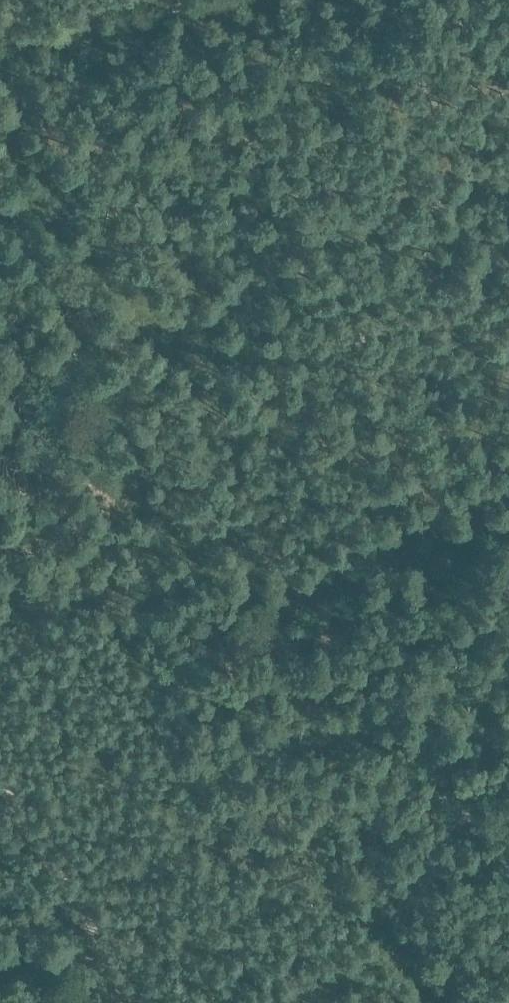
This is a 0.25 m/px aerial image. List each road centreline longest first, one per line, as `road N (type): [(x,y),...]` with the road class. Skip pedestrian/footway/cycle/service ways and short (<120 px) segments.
road 1 (track): [(122,1002),(112,966),(0,787)]
road 2 (track): [(0,48),(221,0)]

